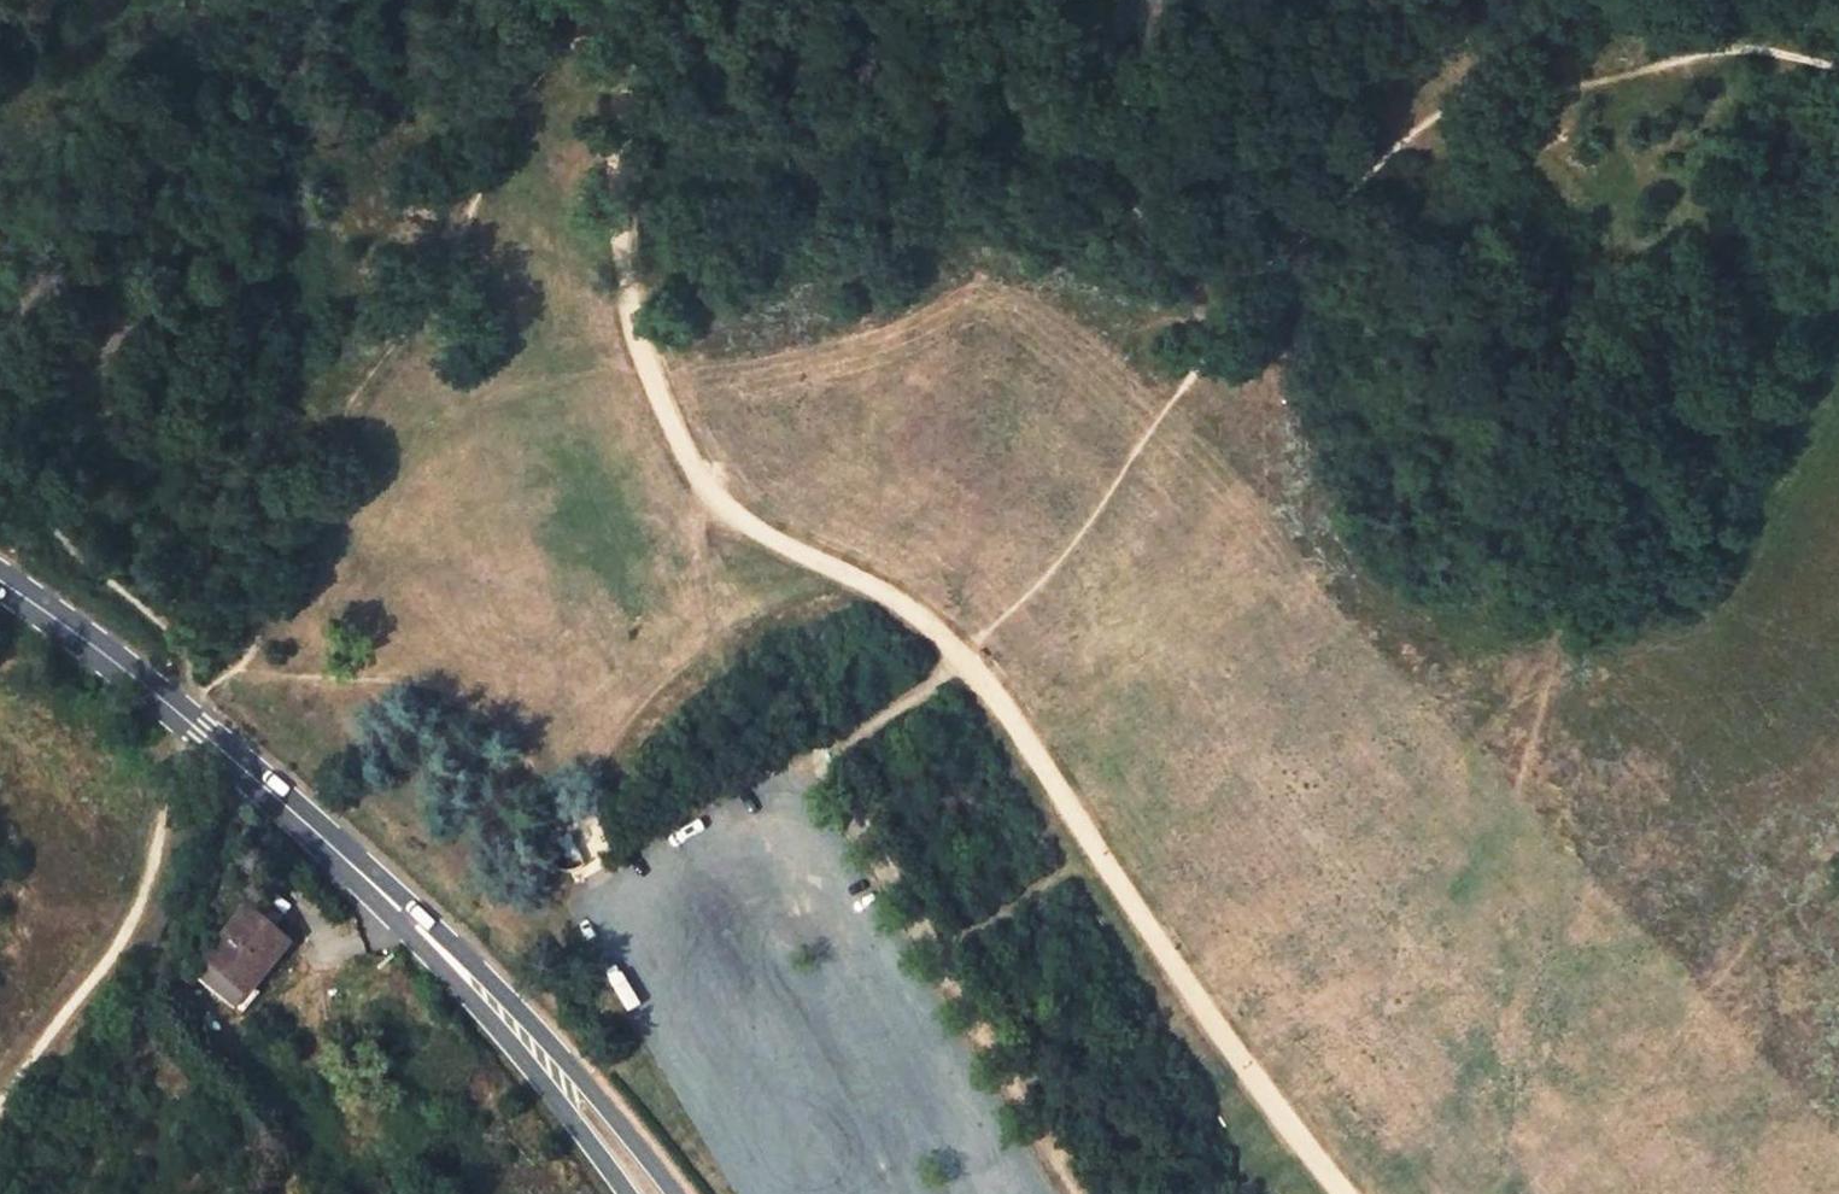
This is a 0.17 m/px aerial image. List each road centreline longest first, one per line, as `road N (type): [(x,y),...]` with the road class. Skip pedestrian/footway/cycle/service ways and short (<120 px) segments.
road 1 (track): [(1344,1193),(1188,990),(967,660),(911,610),(718,507),(663,416),(624,287),(616,137),(635,0)]
road 2 (primary): [(0,581),(198,731),(404,913)]
road 3 (primary): [(676,1193),(475,966),(404,913)]
road 4 (primary): [(404,913),(627,1193)]

